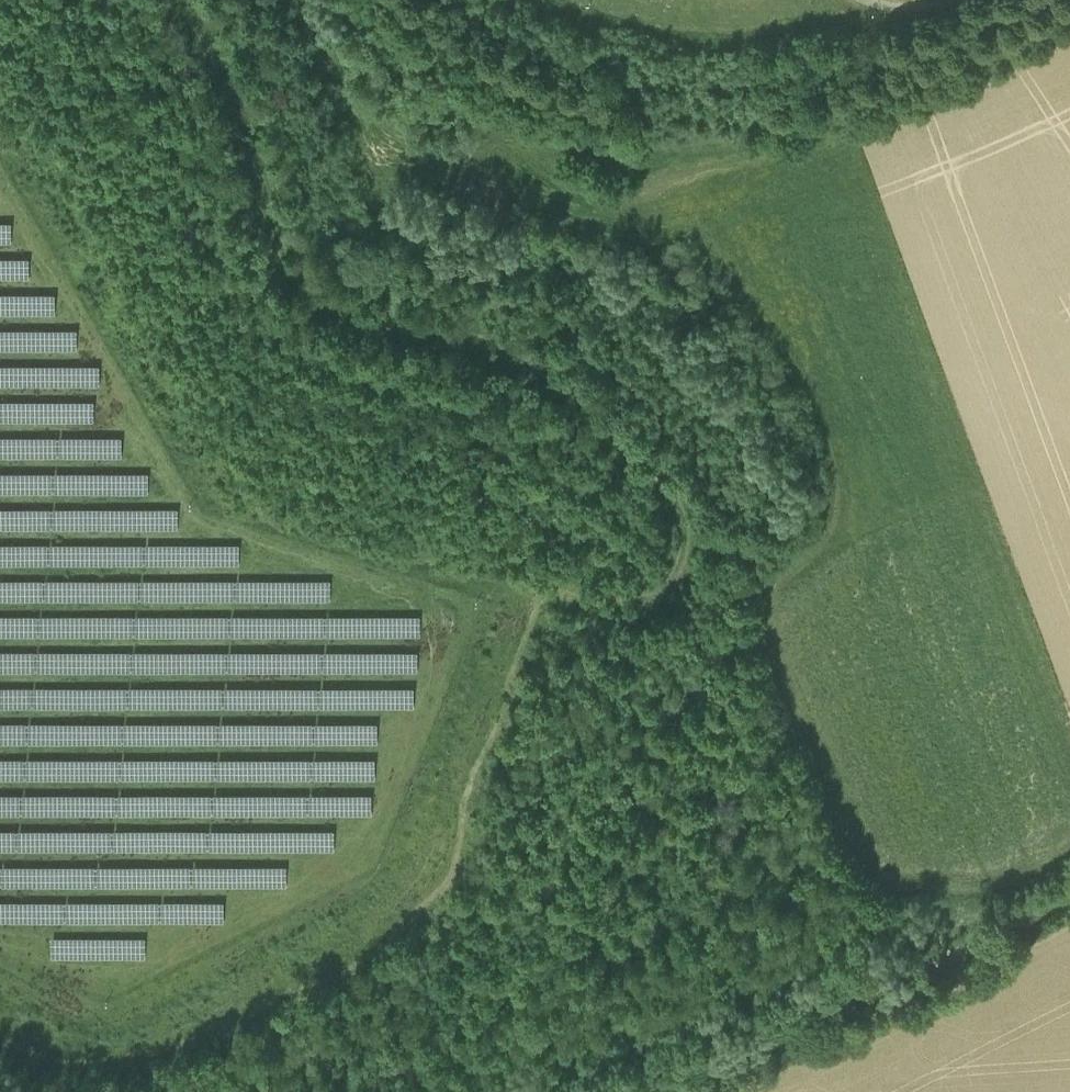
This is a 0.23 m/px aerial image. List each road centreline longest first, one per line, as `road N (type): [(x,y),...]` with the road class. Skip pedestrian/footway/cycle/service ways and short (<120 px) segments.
road 1 (track): [(639,1091),(1069,899)]

